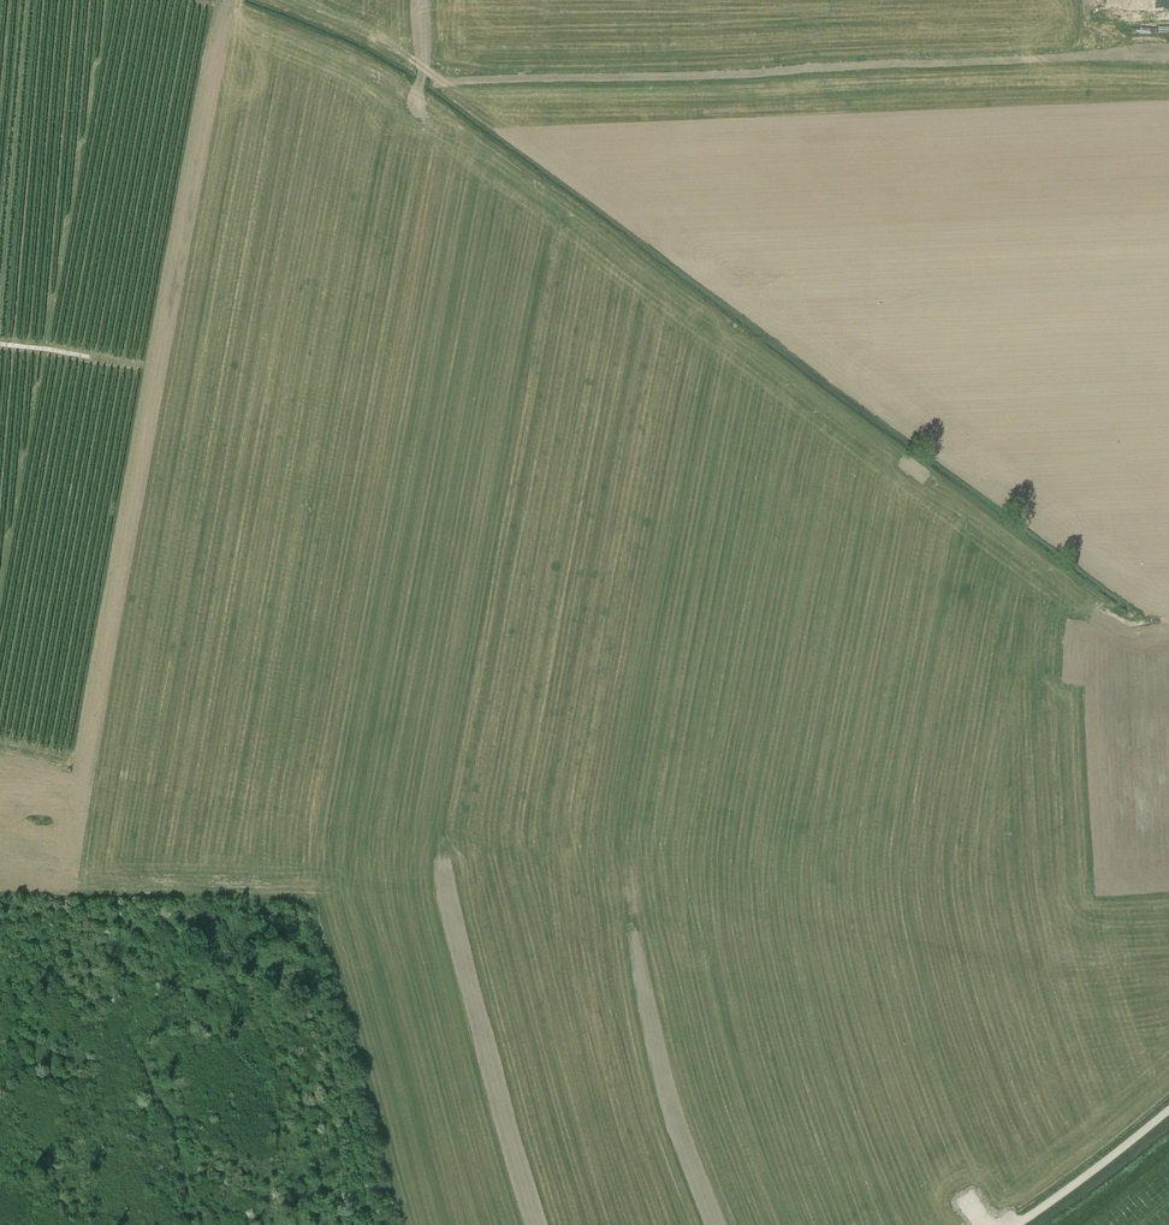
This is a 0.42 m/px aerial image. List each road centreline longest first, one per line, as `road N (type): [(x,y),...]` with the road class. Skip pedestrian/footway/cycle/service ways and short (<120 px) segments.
road 1 (track): [(424,0),(421,102),(1103,609)]
road 2 (track): [(418,96),(323,43),(213,0)]
road 3 (unclassified): [(1015,1224),(1168,1109)]

